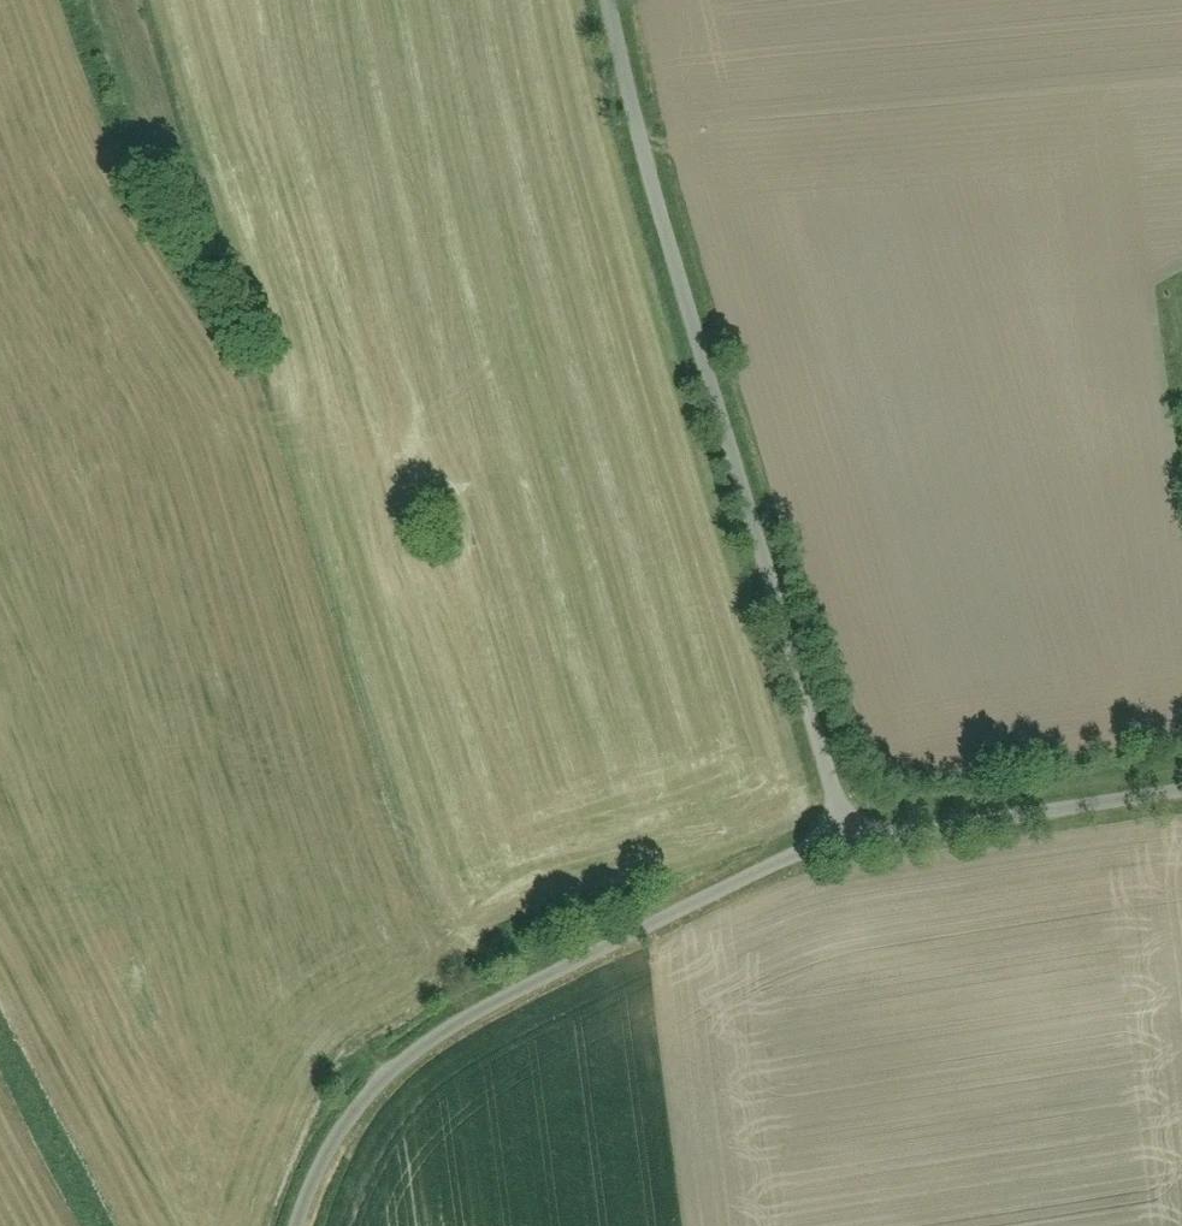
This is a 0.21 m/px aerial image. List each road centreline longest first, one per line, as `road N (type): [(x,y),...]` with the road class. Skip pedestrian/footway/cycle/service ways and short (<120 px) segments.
road 1 (unclassified): [(846,832),(607,0)]
road 2 (unclassified): [(846,832),(570,969),(396,1068),(339,1135),(300,1225)]
road 3 (unclassified): [(1181,782),(846,832)]

